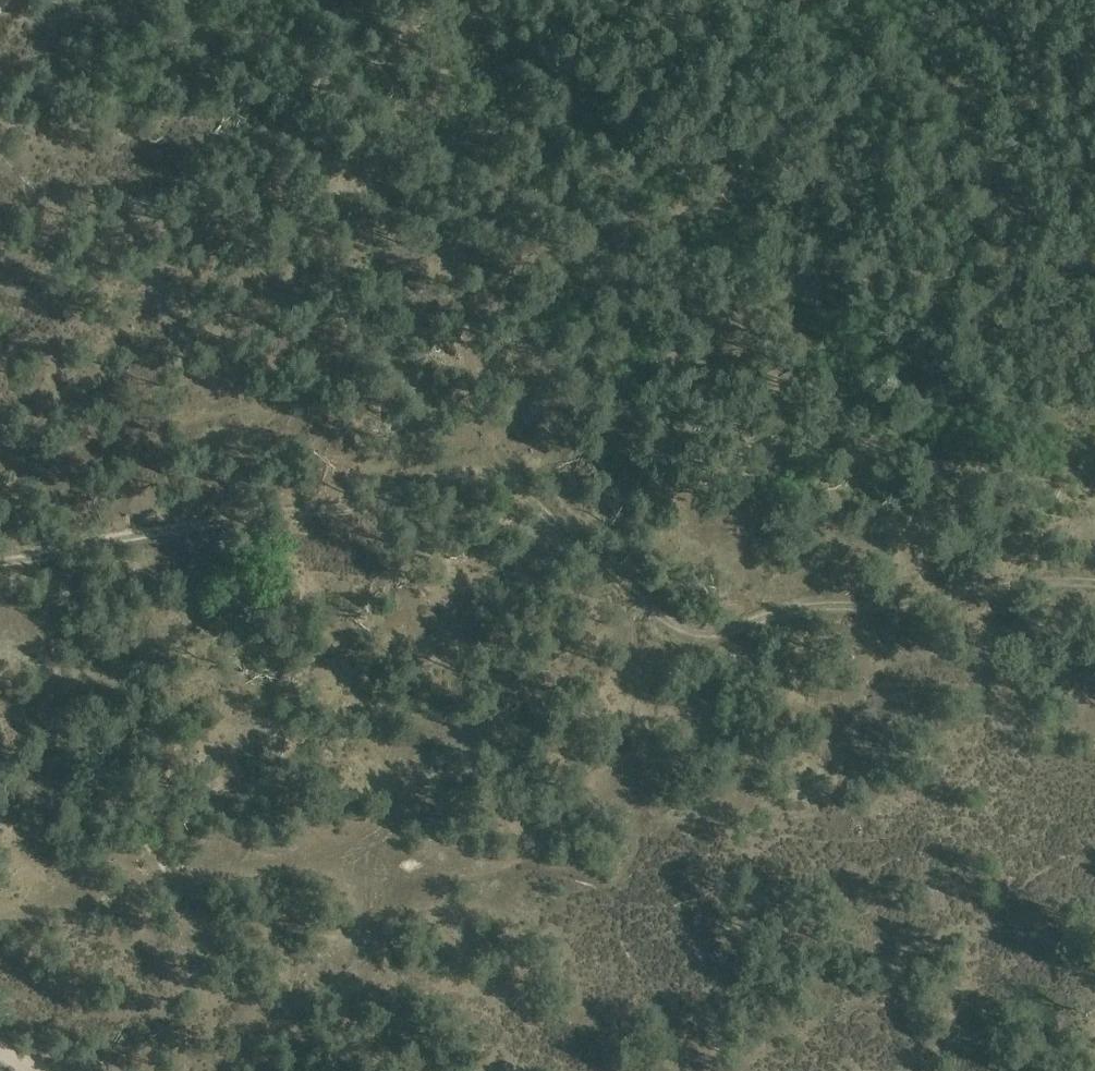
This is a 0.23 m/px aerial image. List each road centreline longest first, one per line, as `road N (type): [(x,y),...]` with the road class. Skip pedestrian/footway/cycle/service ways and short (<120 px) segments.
road 1 (track): [(0,562),(219,520),(353,507),(425,478),(482,471),(521,490),(651,610),(687,632),(733,633),(802,608),(1094,581)]

